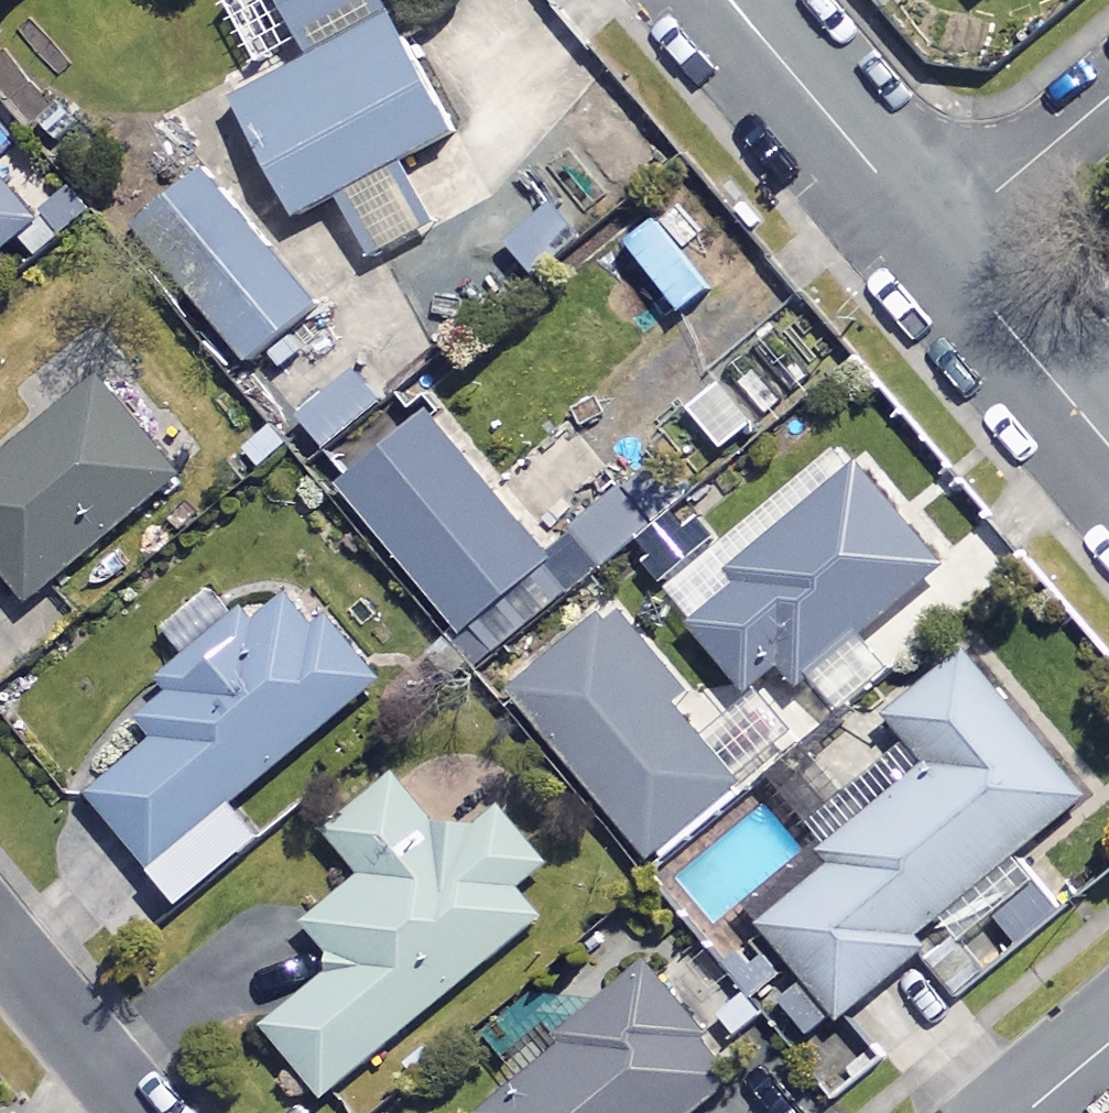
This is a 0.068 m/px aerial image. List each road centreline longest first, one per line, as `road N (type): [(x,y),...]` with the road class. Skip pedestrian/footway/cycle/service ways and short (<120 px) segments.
road 1 (residential): [(937,243),(730,0)]
road 2 (residential): [(1108,446),(937,243)]
road 3 (residential): [(1108,97),(937,243)]
road 4 (residential): [(139,1112),(0,945)]

